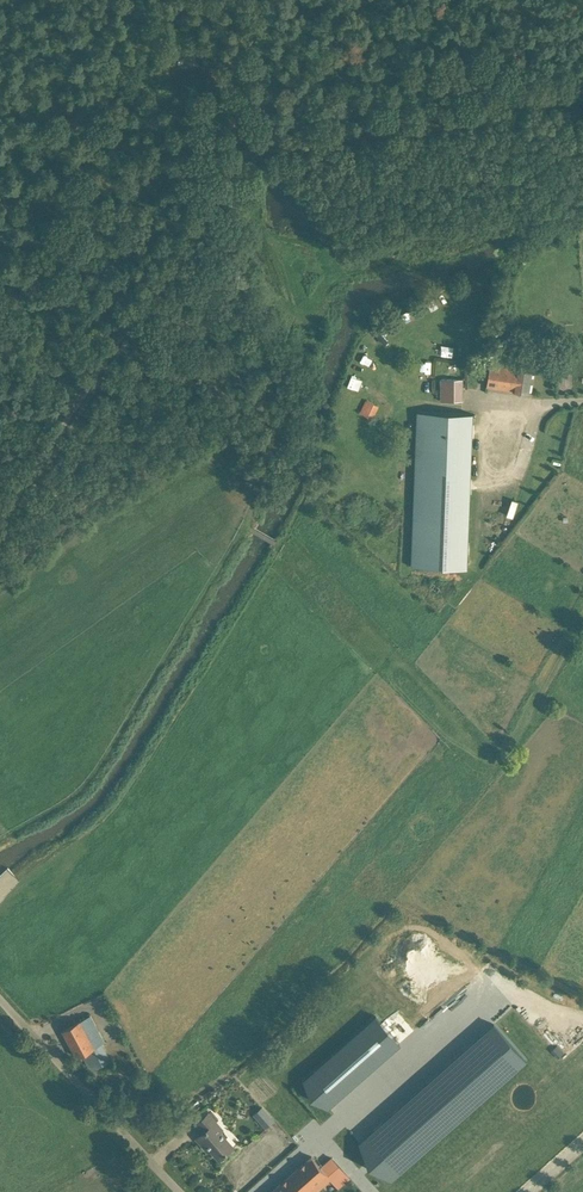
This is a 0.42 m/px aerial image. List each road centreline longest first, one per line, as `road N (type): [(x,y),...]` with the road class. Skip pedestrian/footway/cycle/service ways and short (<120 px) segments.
road 1 (track): [(582,91),(271,146),(240,161),(0,523)]
road 2 (unclassified): [(179,1191),(0,999)]

